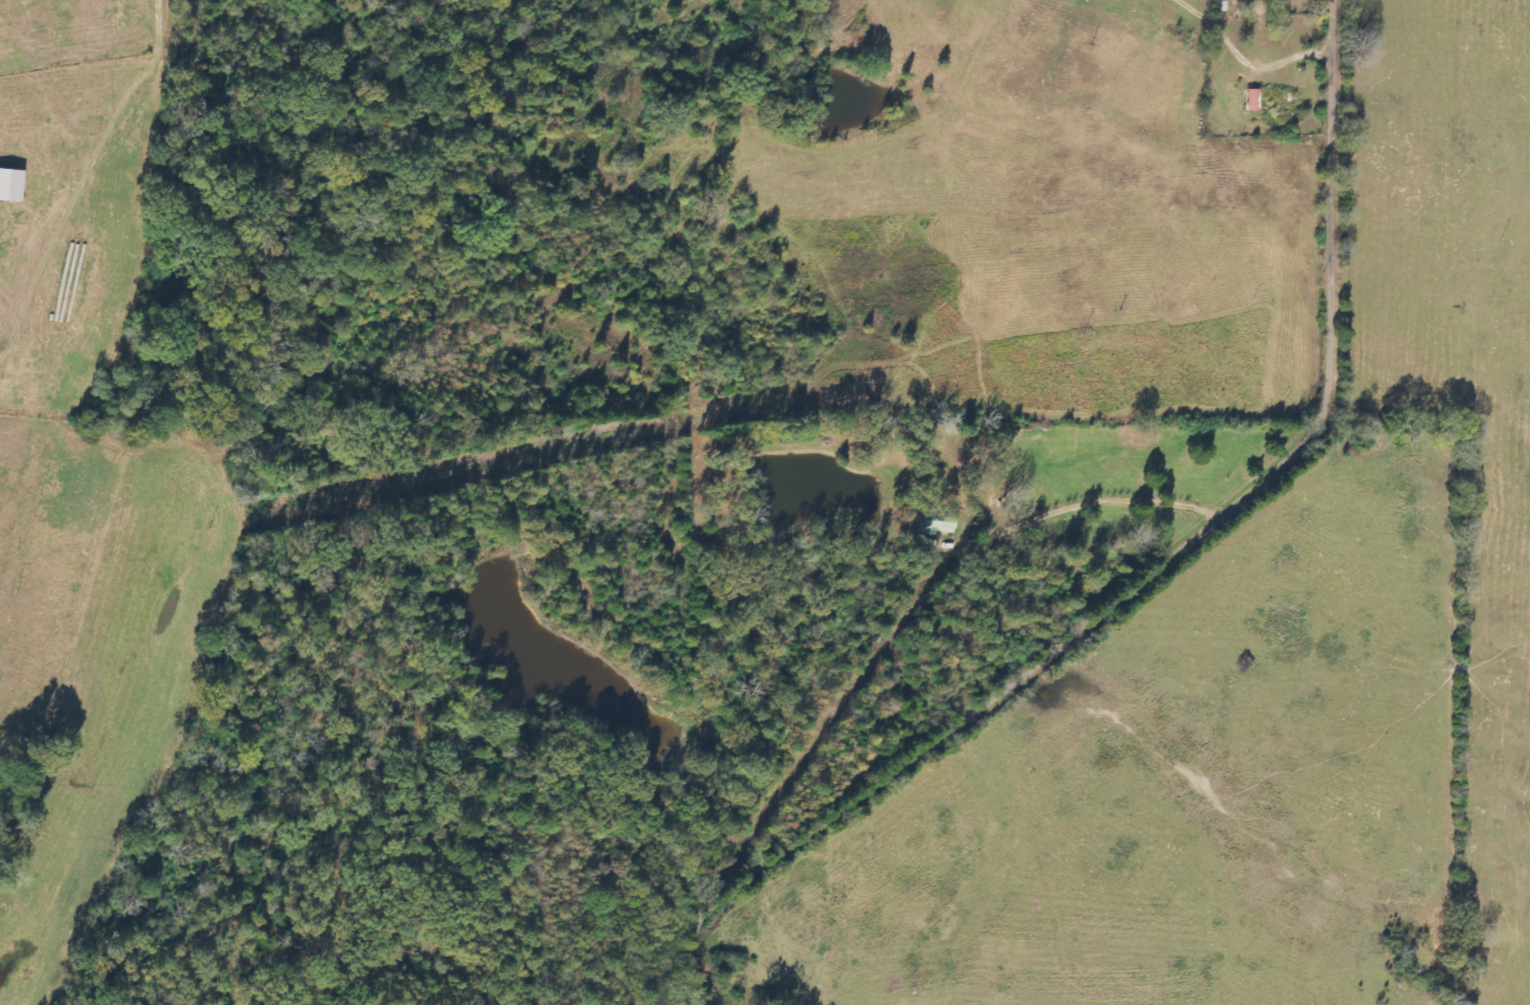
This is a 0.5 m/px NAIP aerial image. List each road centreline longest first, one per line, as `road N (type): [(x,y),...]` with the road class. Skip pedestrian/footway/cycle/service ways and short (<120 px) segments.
road 1 (residential): [(700,1004),(700,953),(724,901),(1063,653),(1319,432),(1339,366),(1343,0)]

